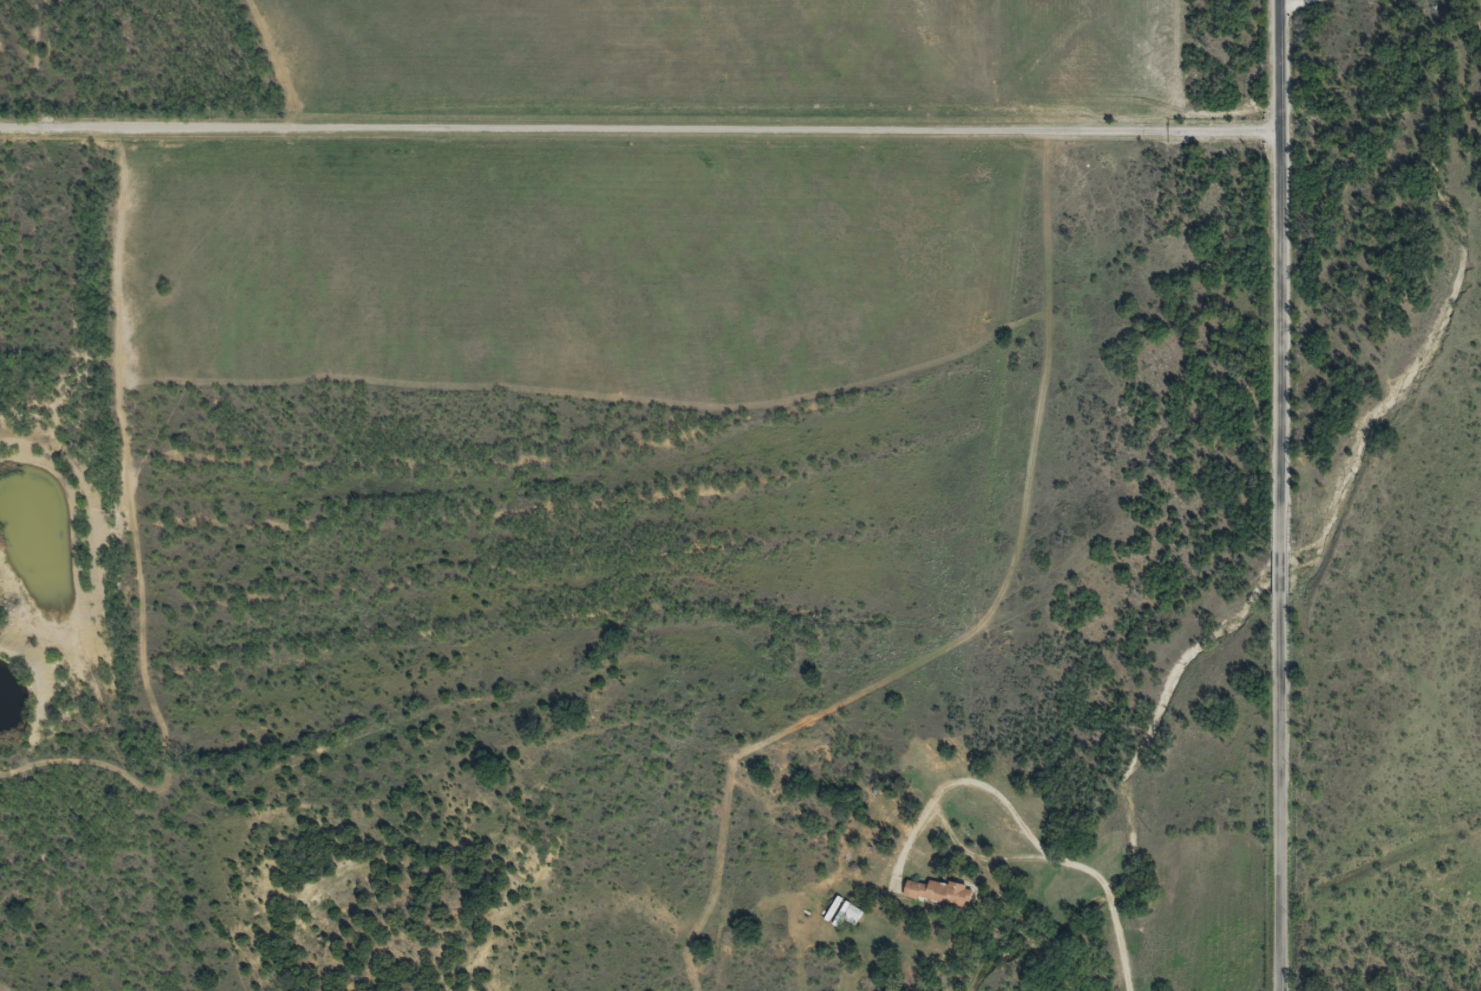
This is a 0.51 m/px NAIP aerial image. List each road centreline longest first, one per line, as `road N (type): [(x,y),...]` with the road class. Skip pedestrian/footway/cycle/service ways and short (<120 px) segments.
road 1 (residential): [(1306,990),(1306,160),(1292,155)]
road 2 (residential): [(1292,155),(1292,0)]

